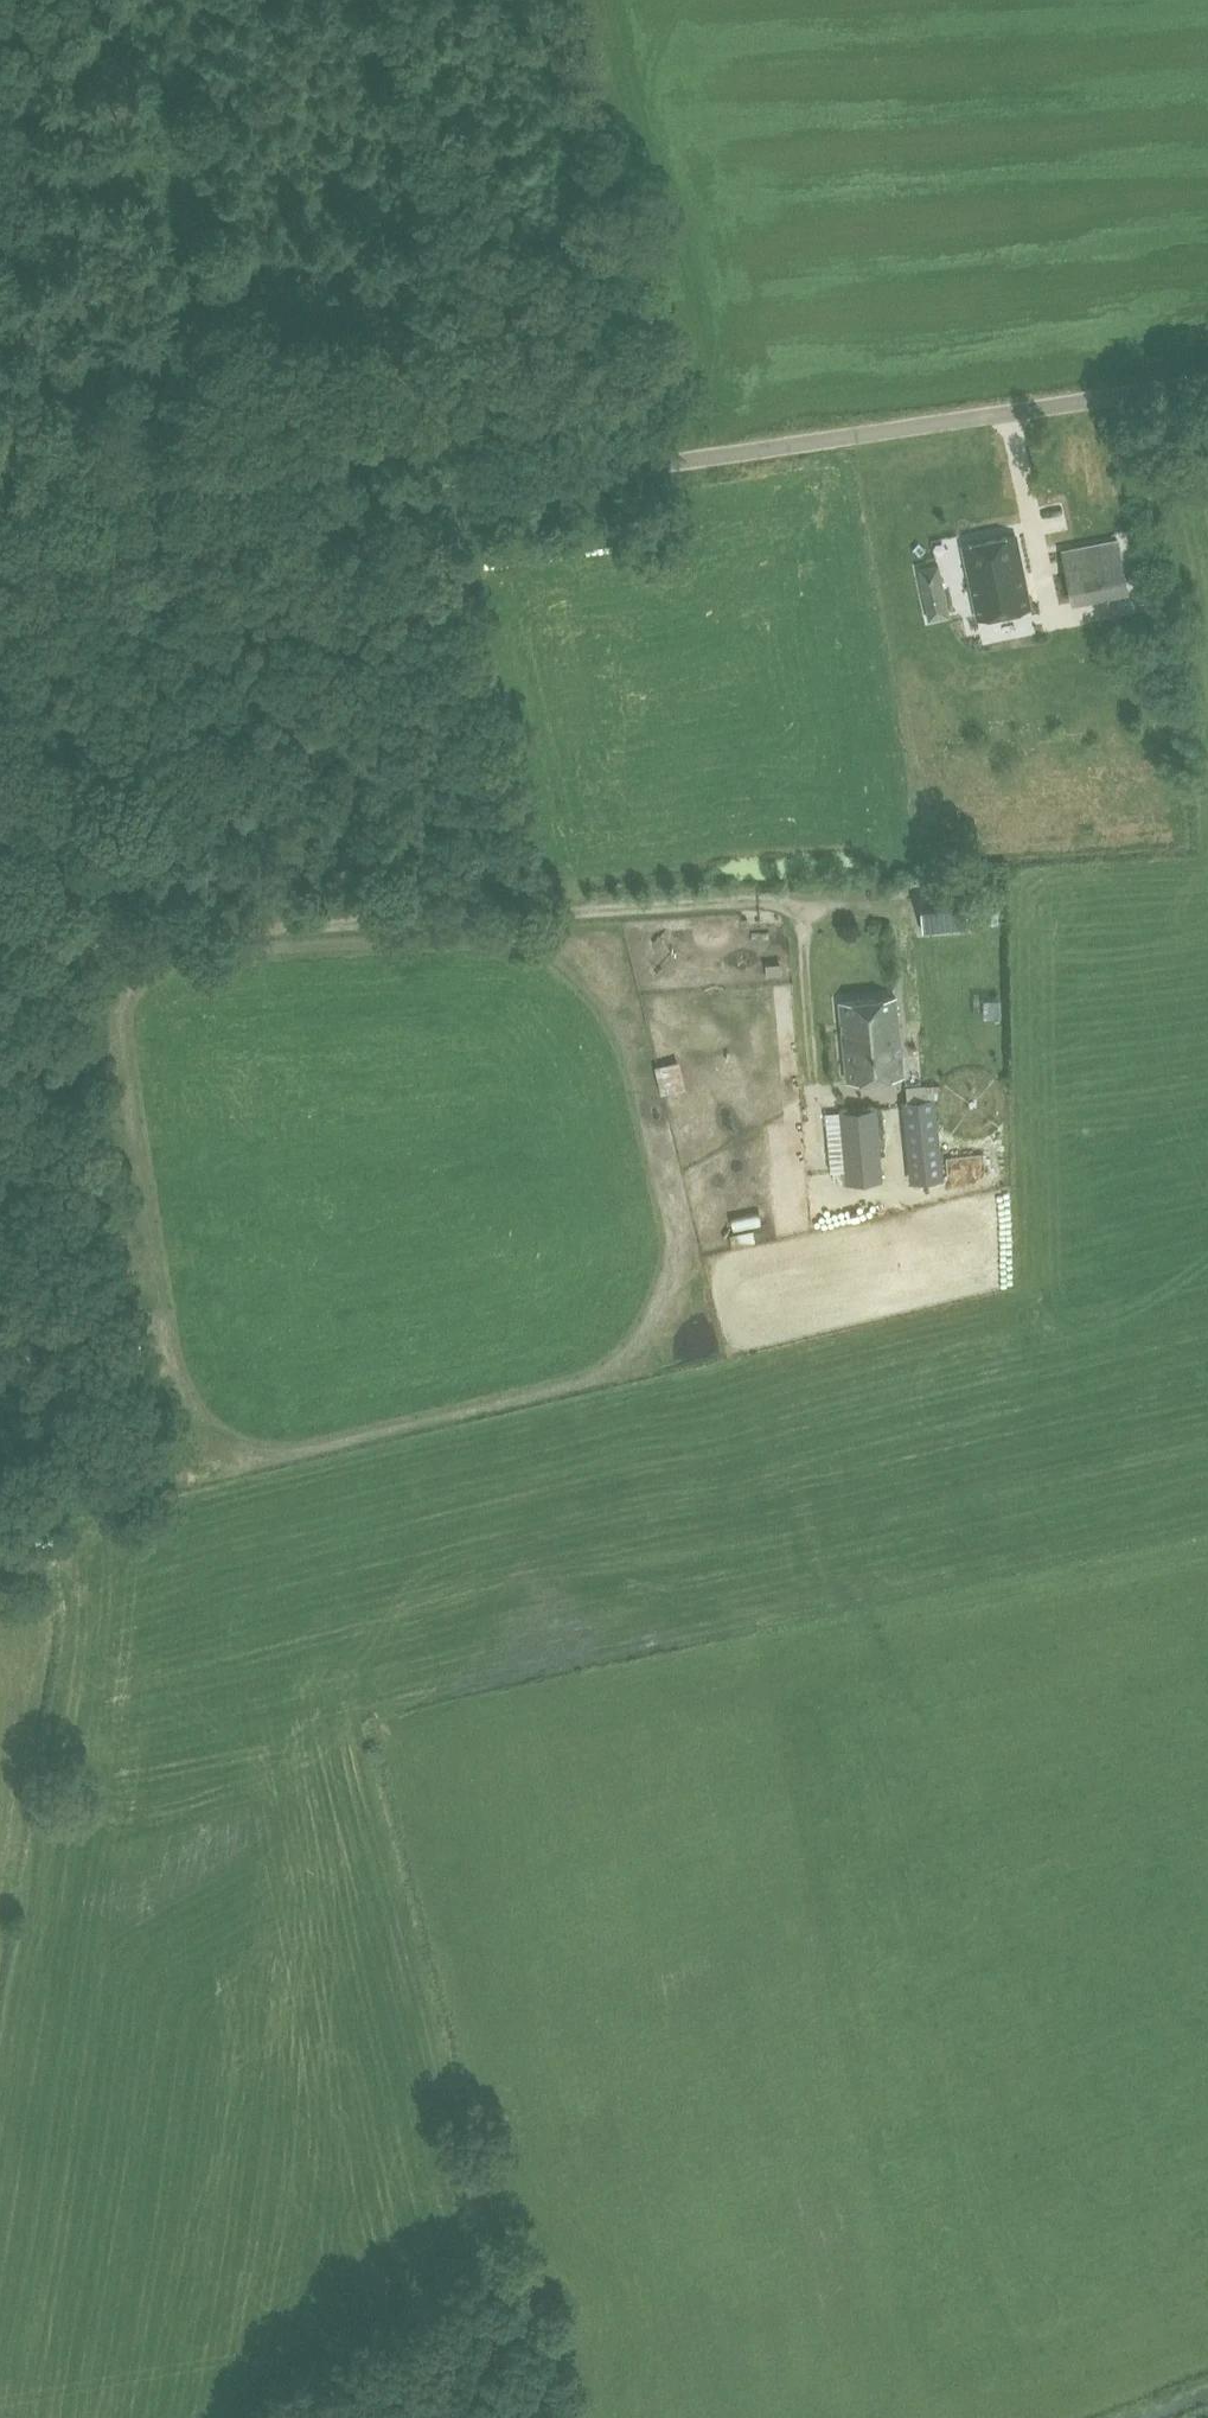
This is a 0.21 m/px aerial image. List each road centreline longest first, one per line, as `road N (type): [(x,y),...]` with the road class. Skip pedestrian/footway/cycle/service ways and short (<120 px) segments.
road 1 (unclassified): [(0,558),(1207,381)]
road 2 (track): [(0,936),(810,900)]

